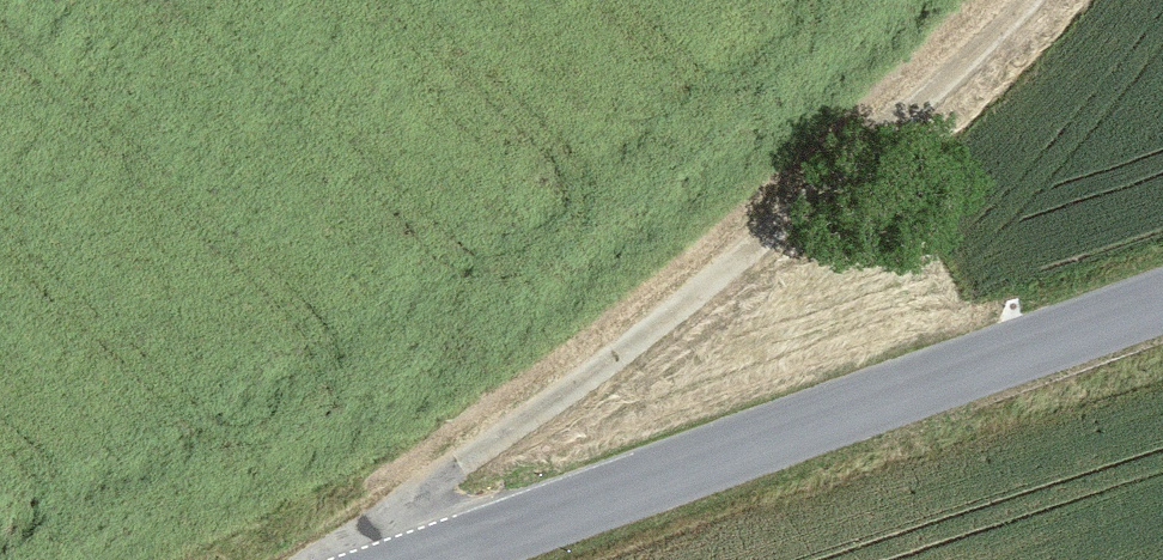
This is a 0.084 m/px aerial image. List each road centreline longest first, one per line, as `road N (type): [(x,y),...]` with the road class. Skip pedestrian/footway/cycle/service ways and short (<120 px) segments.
road 1 (track): [(1017,0),(850,179),(358,559)]
road 2 (tertiary): [(424,559),(1162,300)]

